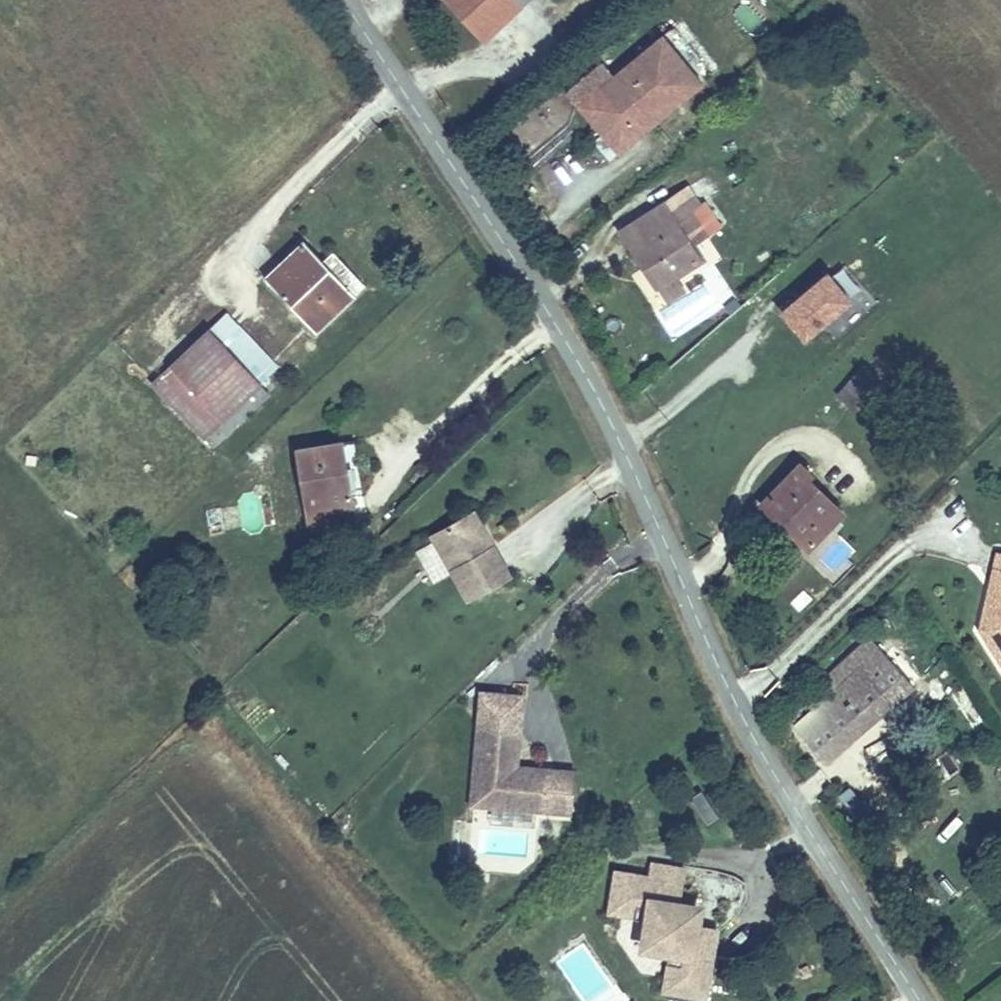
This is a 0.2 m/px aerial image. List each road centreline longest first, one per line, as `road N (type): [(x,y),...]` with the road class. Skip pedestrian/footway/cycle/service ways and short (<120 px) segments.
road 1 (tertiary): [(922,1000),(746,726),(570,344),(342,0)]

